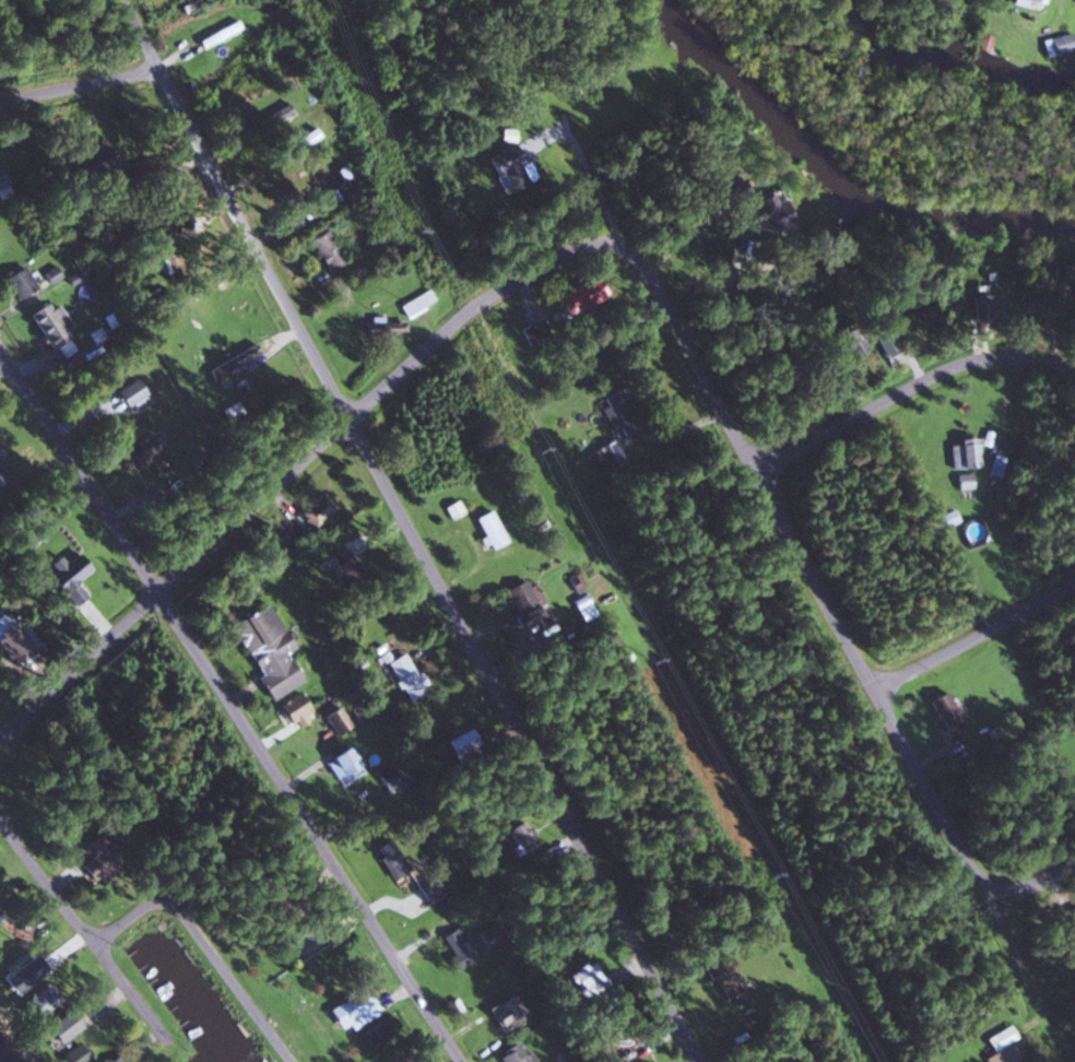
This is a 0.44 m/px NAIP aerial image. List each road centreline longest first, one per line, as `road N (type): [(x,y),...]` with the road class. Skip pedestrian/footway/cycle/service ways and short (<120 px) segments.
road 1 (residential): [(1070,1061),(1002,909),(866,684),(761,476),(636,258),(606,244),(538,114)]
road 2 (residential): [(679,1061),(181,103)]
road 3 (residential): [(440,1061),(0,363)]
road 4 (residential): [(0,744),(487,296),(544,260),(606,244)]
road 5 (residential): [(309,1061),(176,909),(84,927),(0,838)]
road 6 (residential): [(342,1061),(174,874),(119,873),(56,897)]
road 7 (residential): [(1074,370),(1019,358),(962,362),(761,476)]
road 8 (residential): [(0,95),(165,72),(126,0)]
road 9 (residential): [(866,684),(1074,577)]
road 10 (residential): [(0,135),(181,103)]
road 11 (residential): [(160,1042),(84,927)]

